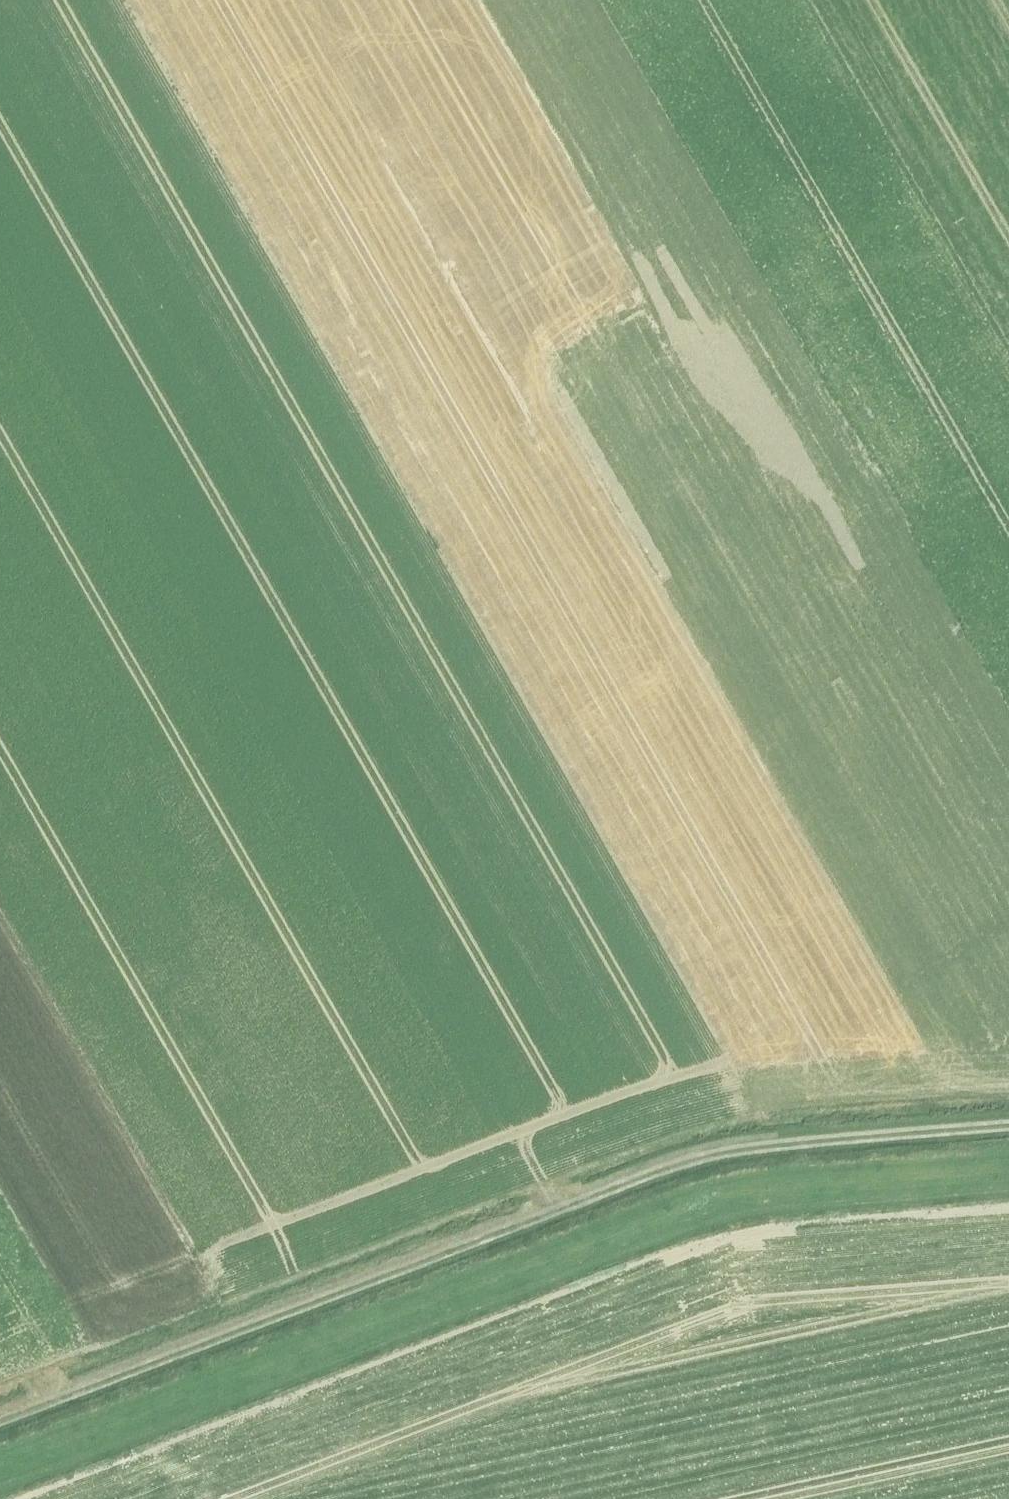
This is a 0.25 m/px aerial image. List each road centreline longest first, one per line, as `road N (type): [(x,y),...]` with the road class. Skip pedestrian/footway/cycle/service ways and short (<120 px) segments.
road 1 (track): [(0,1422),(692,1161),(1008,1128)]

